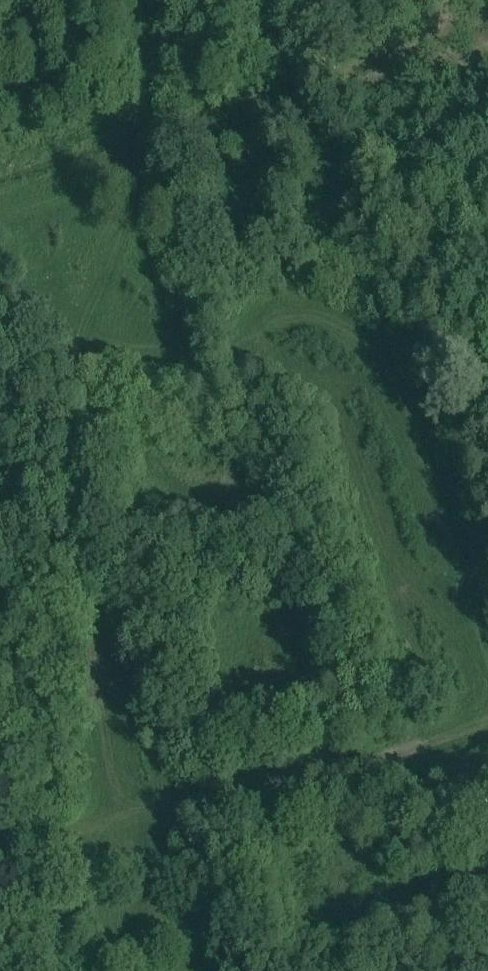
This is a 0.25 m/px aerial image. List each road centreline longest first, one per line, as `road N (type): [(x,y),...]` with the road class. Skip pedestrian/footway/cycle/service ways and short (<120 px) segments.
road 1 (track): [(123,817),(93,641),(73,378),(131,201),(147,94),(146,0)]
road 2 (track): [(487,722),(0,847)]
road 3 (track): [(487,639),(408,394)]
road 4 (track): [(0,223),(134,179)]

